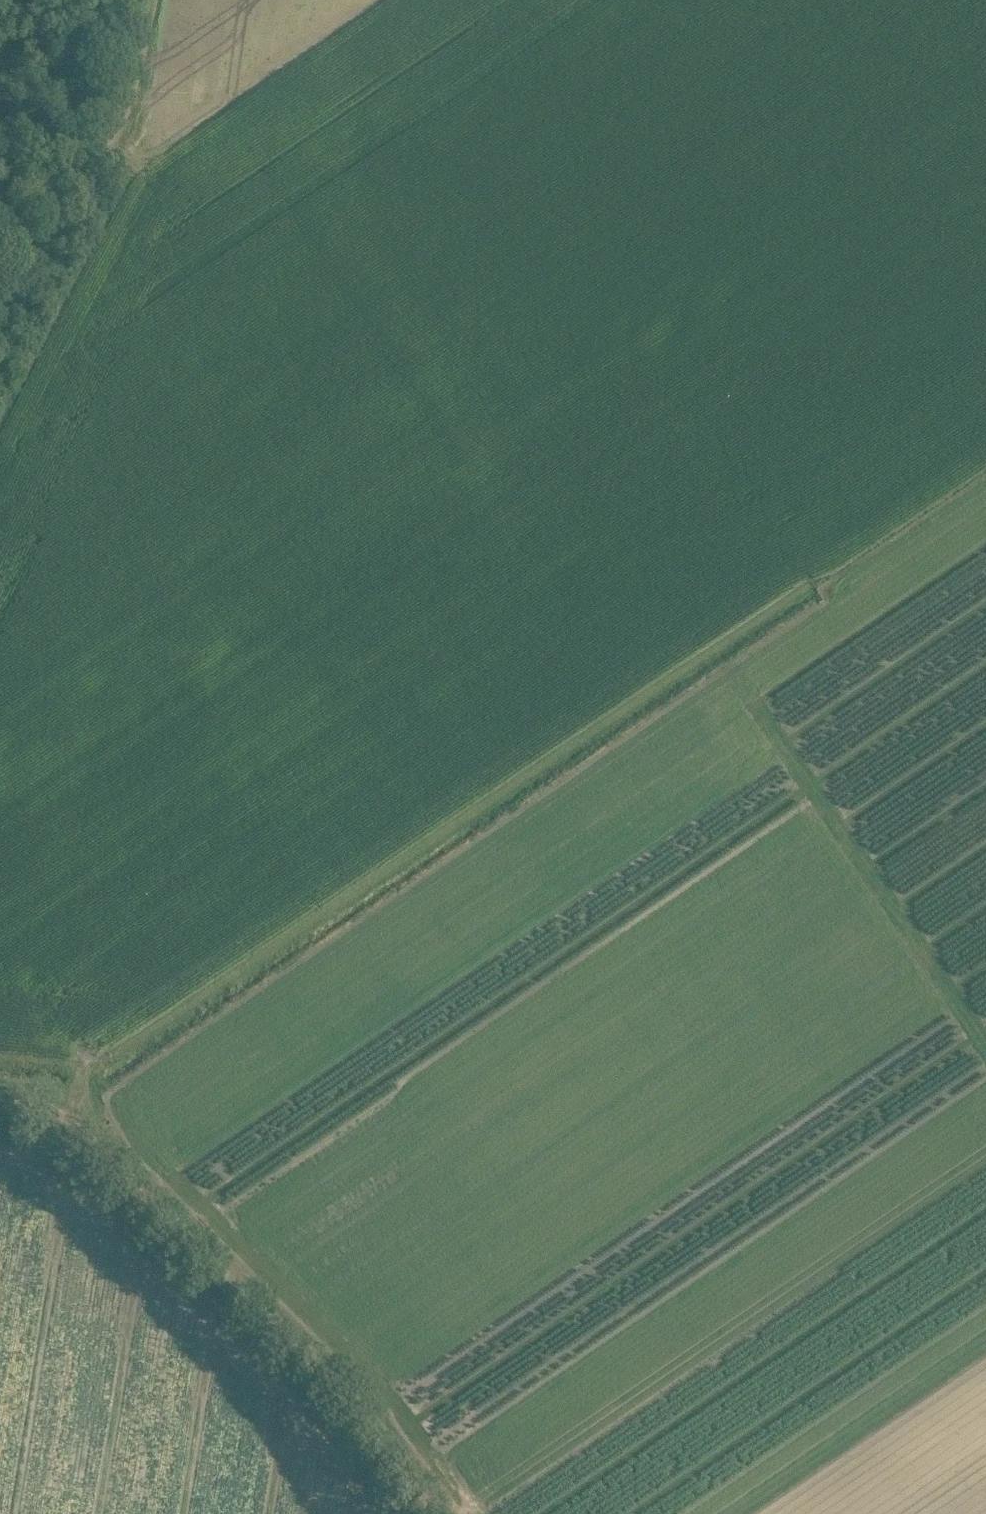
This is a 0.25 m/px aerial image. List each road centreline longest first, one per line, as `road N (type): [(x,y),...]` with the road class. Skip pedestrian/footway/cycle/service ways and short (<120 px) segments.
road 1 (track): [(439,1513),(378,1425),(88,1133),(53,1111),(0,1096)]
road 2 (track): [(0,261),(125,116),(152,0)]

